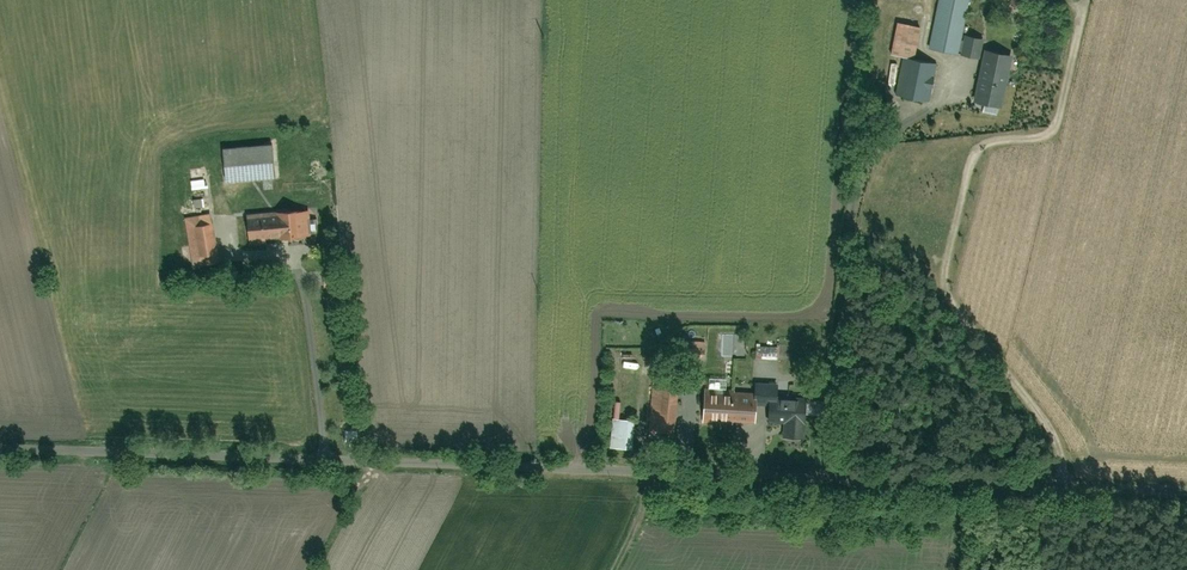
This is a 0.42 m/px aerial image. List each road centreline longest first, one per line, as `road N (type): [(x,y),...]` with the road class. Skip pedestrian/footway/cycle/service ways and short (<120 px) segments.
road 1 (residential): [(0,447),(1186,485)]

